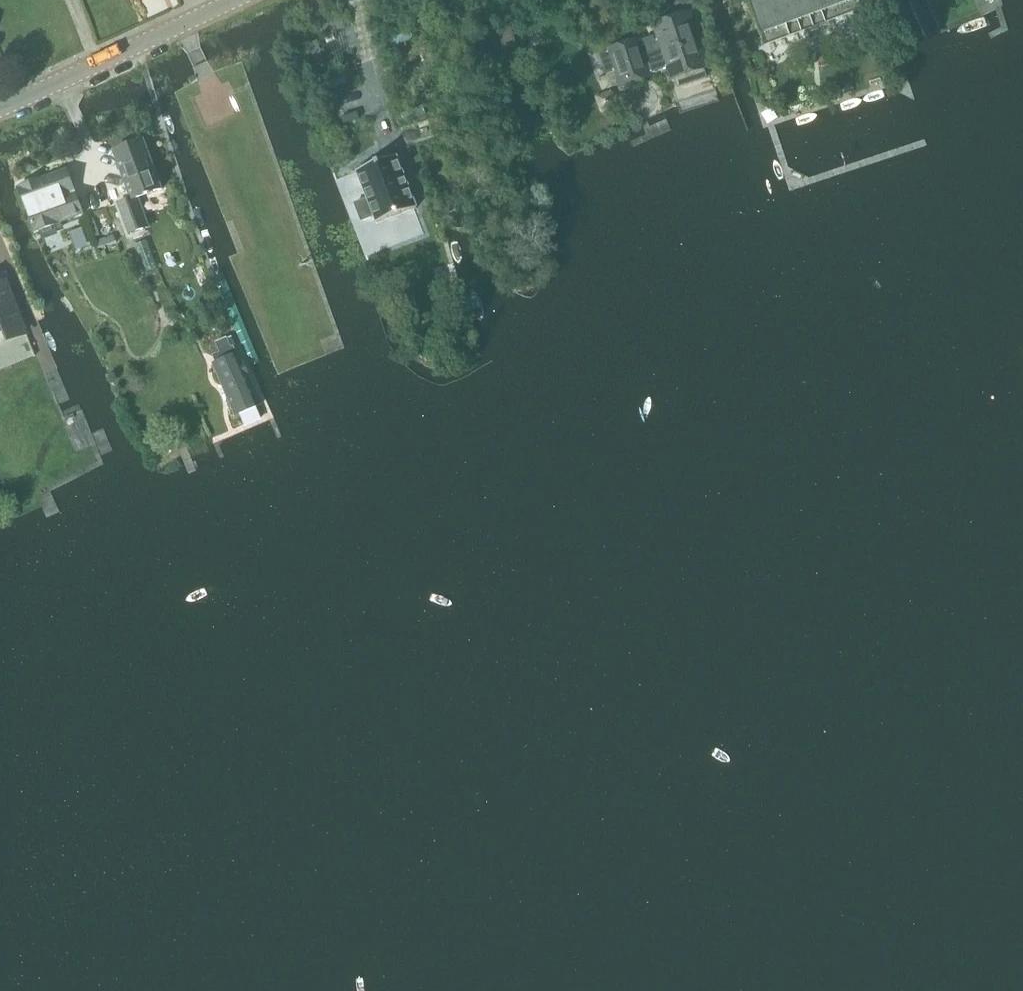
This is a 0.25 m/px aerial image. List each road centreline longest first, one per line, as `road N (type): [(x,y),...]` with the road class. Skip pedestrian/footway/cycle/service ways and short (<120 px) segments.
road 1 (secondary): [(0,109),(240,0)]

